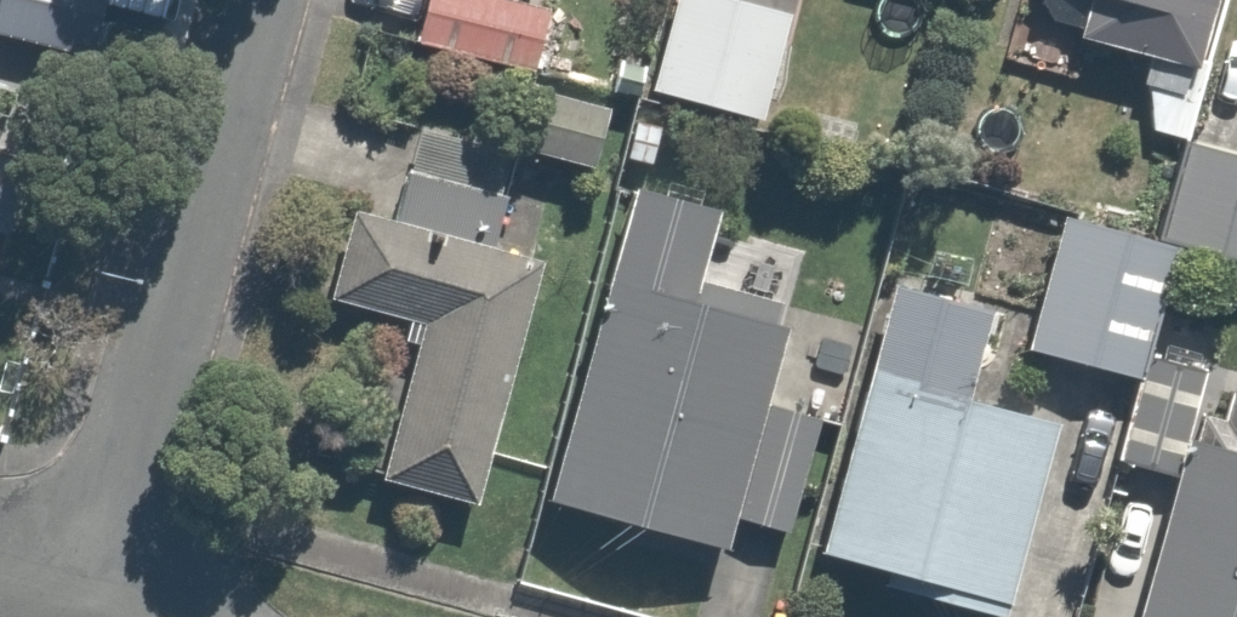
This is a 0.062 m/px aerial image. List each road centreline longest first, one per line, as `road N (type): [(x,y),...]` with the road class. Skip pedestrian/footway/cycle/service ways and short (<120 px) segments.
road 1 (residential): [(90,616),(255,0)]

